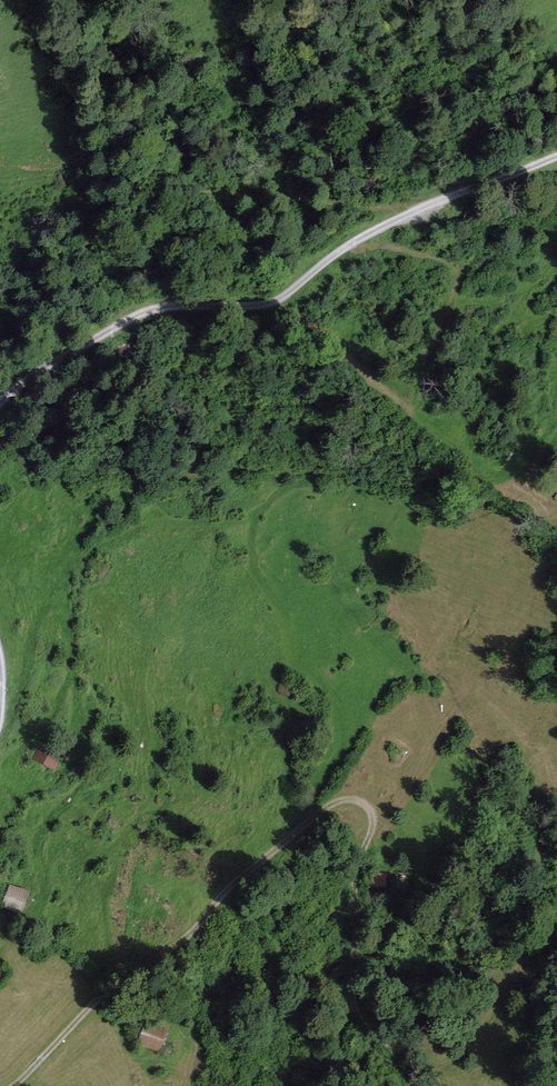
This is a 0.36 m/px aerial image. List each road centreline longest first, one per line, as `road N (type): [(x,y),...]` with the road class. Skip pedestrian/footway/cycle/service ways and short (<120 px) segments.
road 1 (track): [(430,1061),(357,1021),(357,868),(373,826),(368,808),(349,800),(310,820),(163,955),(93,1002),(16,1085)]
road 2 (track): [(0,403),(125,322),(188,305),(274,302),(333,254),(394,221),(556,156)]
road 3 (track): [(0,950),(32,922),(45,892),(41,835),(89,771),(63,579)]
road 4 (track): [(0,723),(17,699),(33,631),(72,564),(156,524),(209,524),(259,510)]
road 5 (track): [(259,579),(253,525),(289,485),(320,475),(485,481),(514,472)]
road 6 (track): [(228,136),(178,168),(179,183),(429,205)]
road 7 (track): [(111,988),(108,900),(126,842)]

